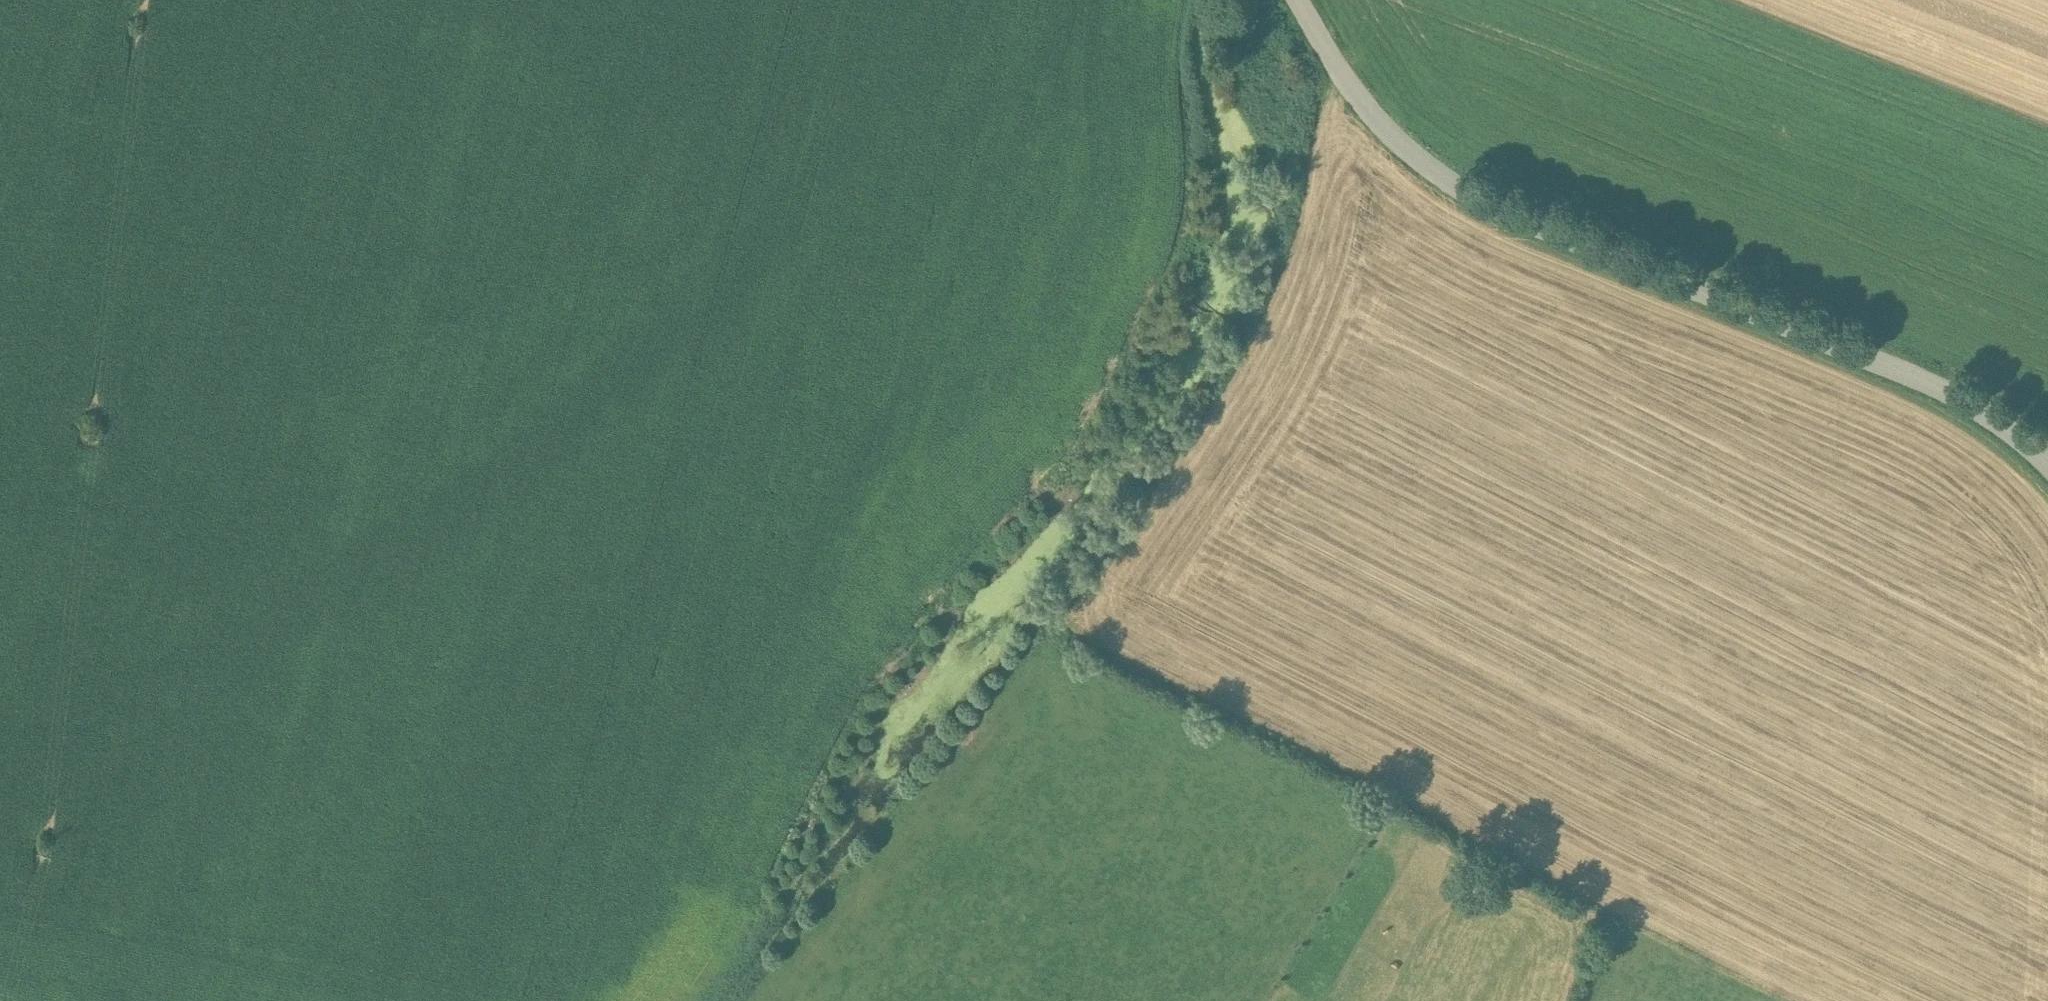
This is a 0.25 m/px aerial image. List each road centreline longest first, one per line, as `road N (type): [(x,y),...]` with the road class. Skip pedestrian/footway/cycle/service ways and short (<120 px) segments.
road 1 (tertiary): [(2047,463),(2029,439),(1927,378),(1526,225),(1419,161),(1339,69),(1299,0)]

